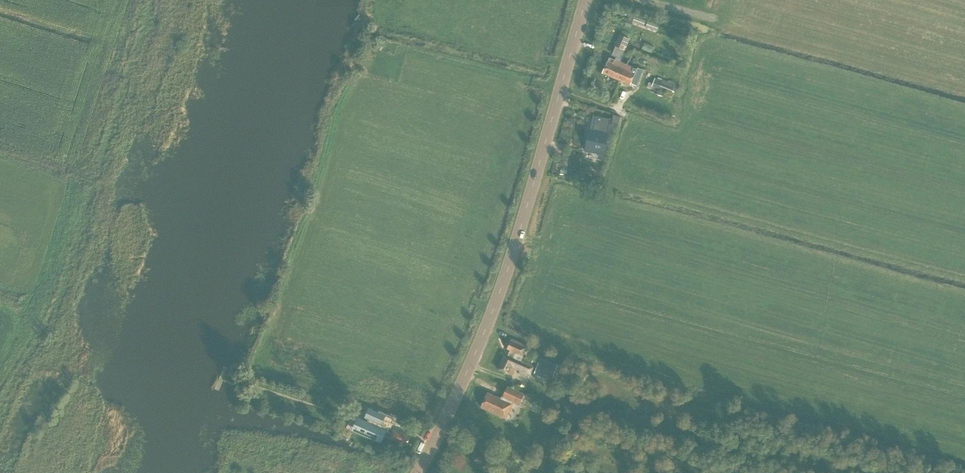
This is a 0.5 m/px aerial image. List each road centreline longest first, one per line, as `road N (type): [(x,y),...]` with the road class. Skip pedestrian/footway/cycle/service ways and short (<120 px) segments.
road 1 (tertiary): [(586,0),(509,266),(417,472)]

